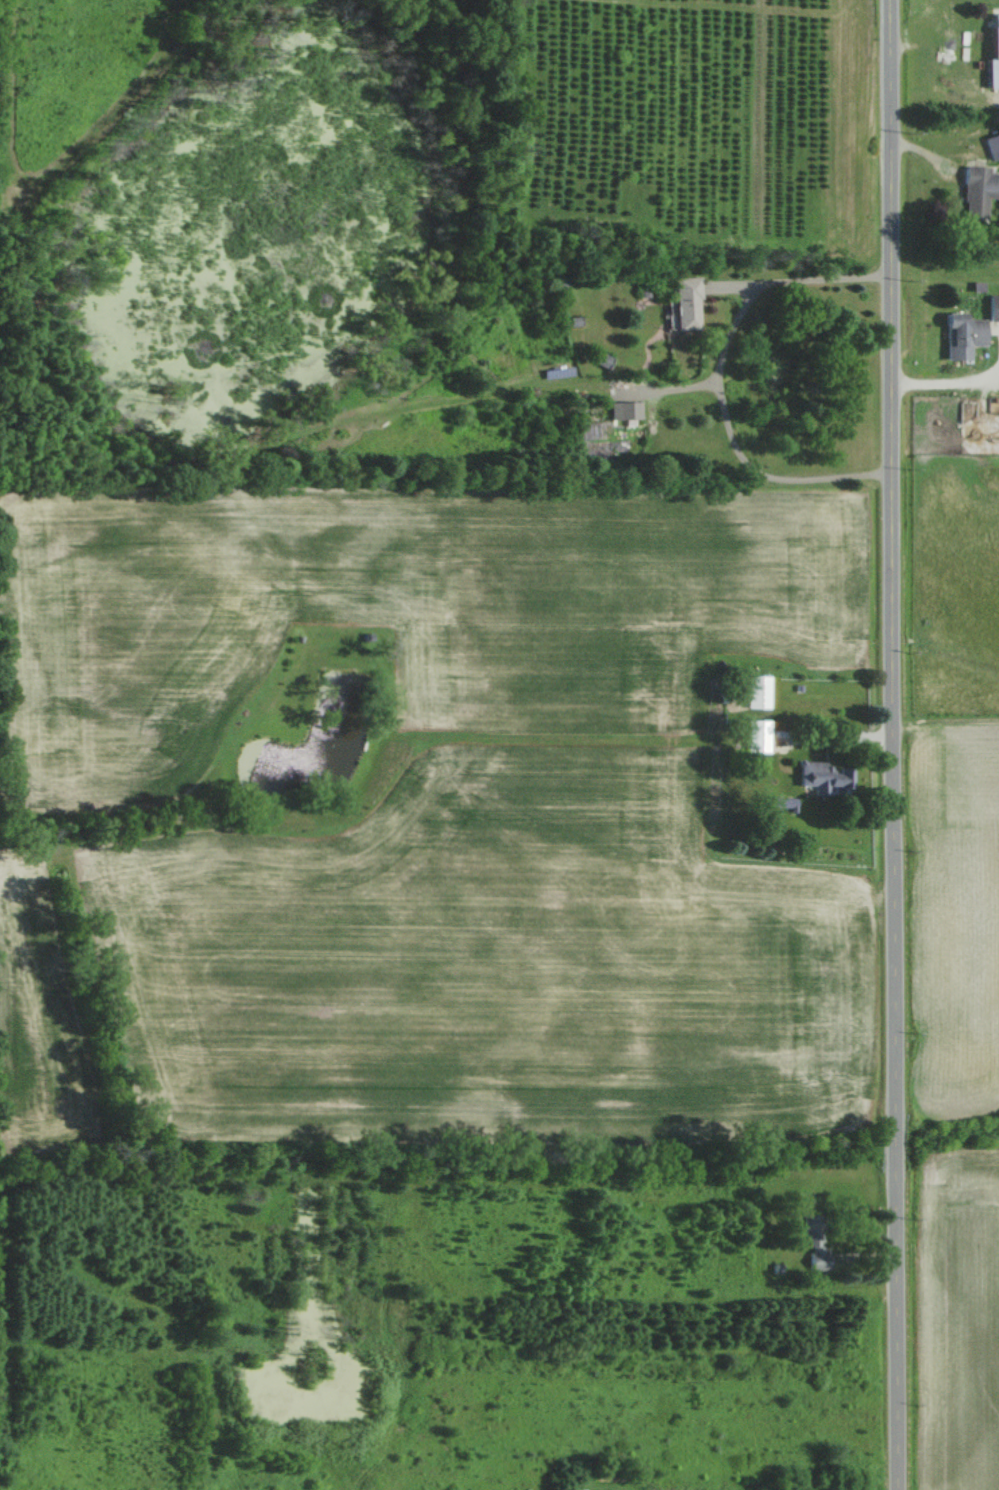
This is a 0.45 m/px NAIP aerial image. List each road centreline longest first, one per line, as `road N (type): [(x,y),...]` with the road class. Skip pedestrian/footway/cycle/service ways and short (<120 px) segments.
road 1 (tertiary): [(888,1489),(885,0)]

